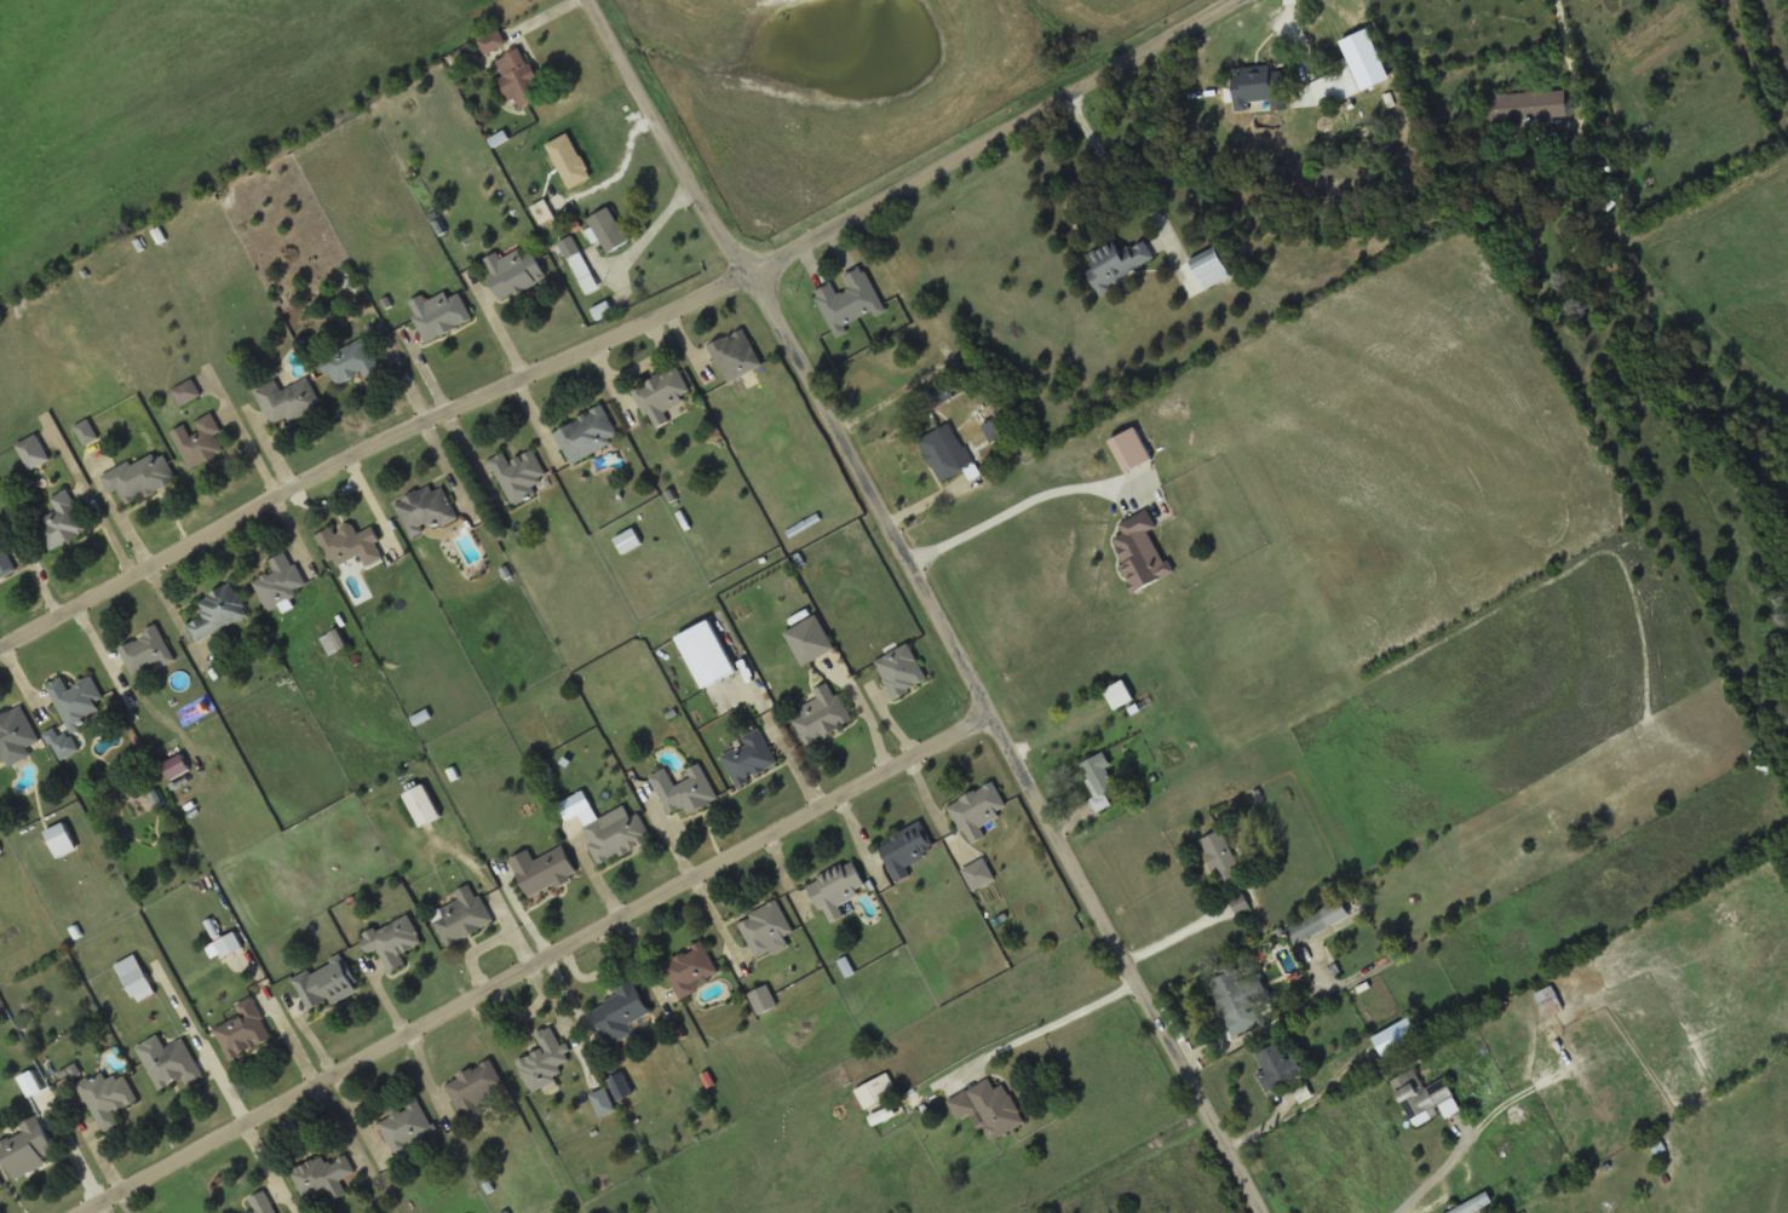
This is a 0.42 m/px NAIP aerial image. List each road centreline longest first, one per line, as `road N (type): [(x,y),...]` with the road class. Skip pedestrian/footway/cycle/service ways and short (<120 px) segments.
road 1 (residential): [(0,651),(407,431),(753,272),(1243,0)]
road 2 (residential): [(1261,1212),(601,0)]
road 3 (residential): [(989,717),(82,1212)]

